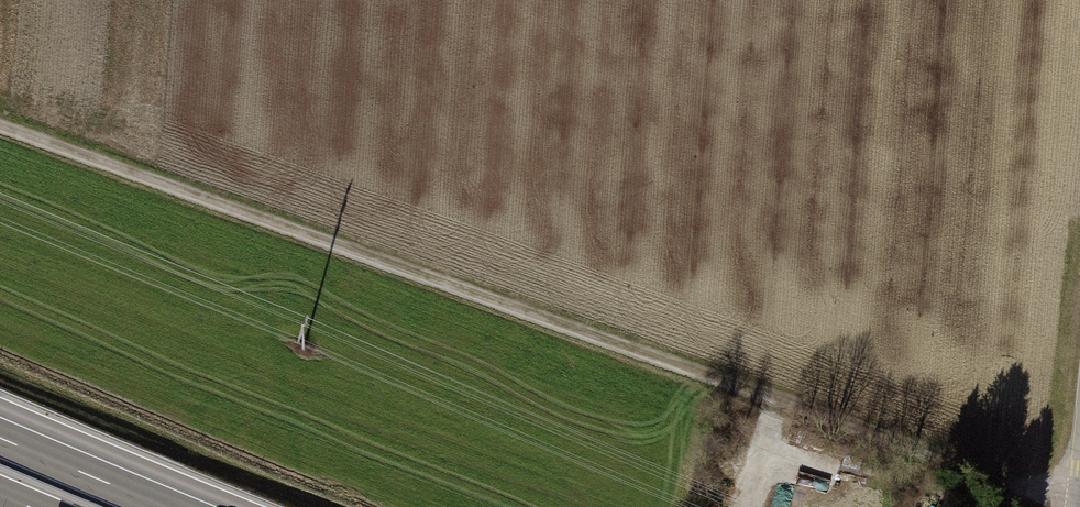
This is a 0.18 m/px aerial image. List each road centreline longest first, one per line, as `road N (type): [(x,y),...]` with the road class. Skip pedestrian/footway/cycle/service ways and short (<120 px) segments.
road 1 (track): [(1079,503),(0,130)]
road 2 (motorway): [(167,506),(0,436)]

